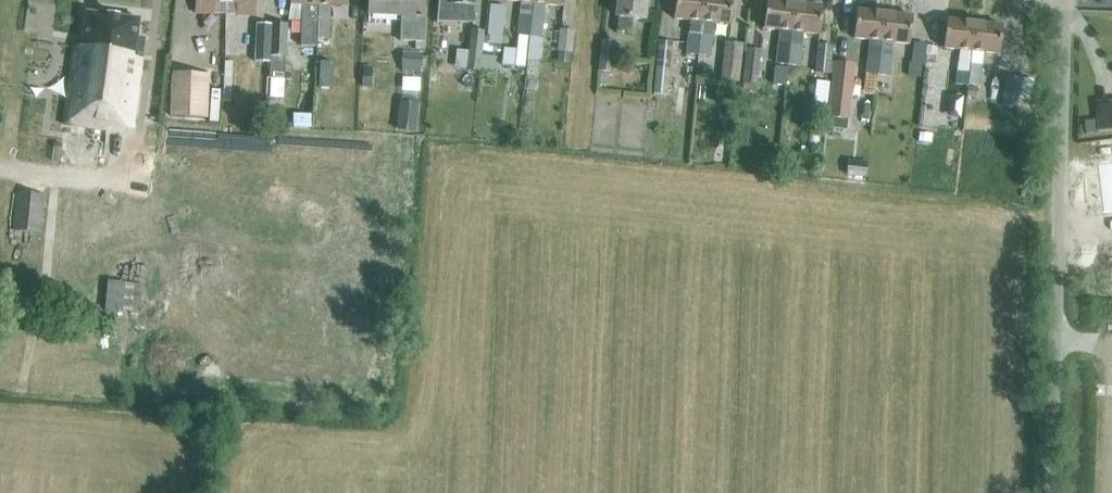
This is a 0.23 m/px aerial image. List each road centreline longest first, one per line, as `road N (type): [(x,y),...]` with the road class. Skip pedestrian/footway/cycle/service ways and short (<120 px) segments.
road 1 (unclassified): [(1052,492),(1068,0)]

